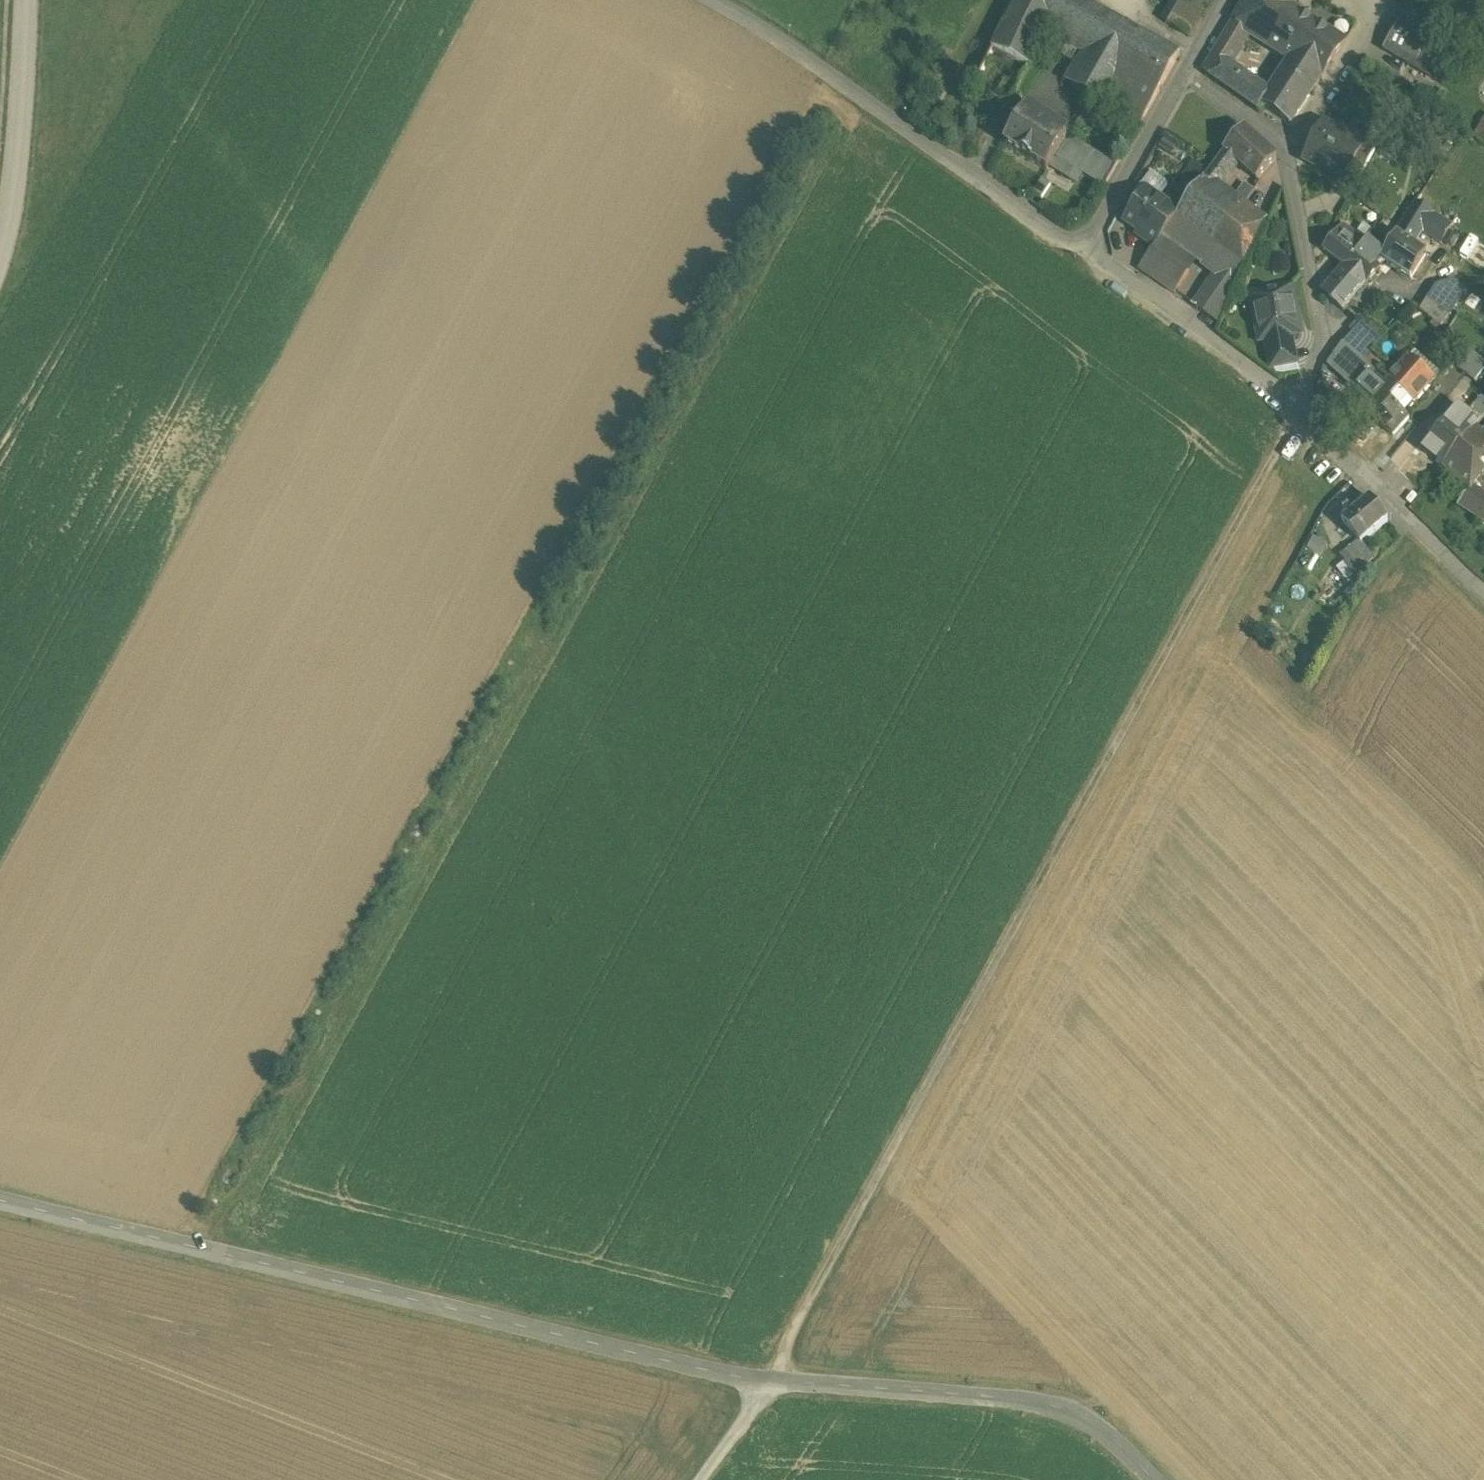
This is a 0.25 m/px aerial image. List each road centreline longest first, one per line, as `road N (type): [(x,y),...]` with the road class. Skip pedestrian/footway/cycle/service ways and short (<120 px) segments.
road 1 (track): [(1301,416),(768,1383),(700,1479)]
road 2 (tertiary): [(1151,1479),(1116,1444),(1059,1410),(768,1383),(0,1201)]
road 3 (residential): [(1088,252),(709,0)]
road 4 (residential): [(1324,343),(1284,150),(1187,69)]
road 5 (residential): [(1483,600),(1289,404)]
road 6 (tertiary): [(0,258),(15,183),(27,0)]
road 7 (residential): [(1289,404),(1088,252)]
road 8 (residential): [(1187,69),(1088,252)]

